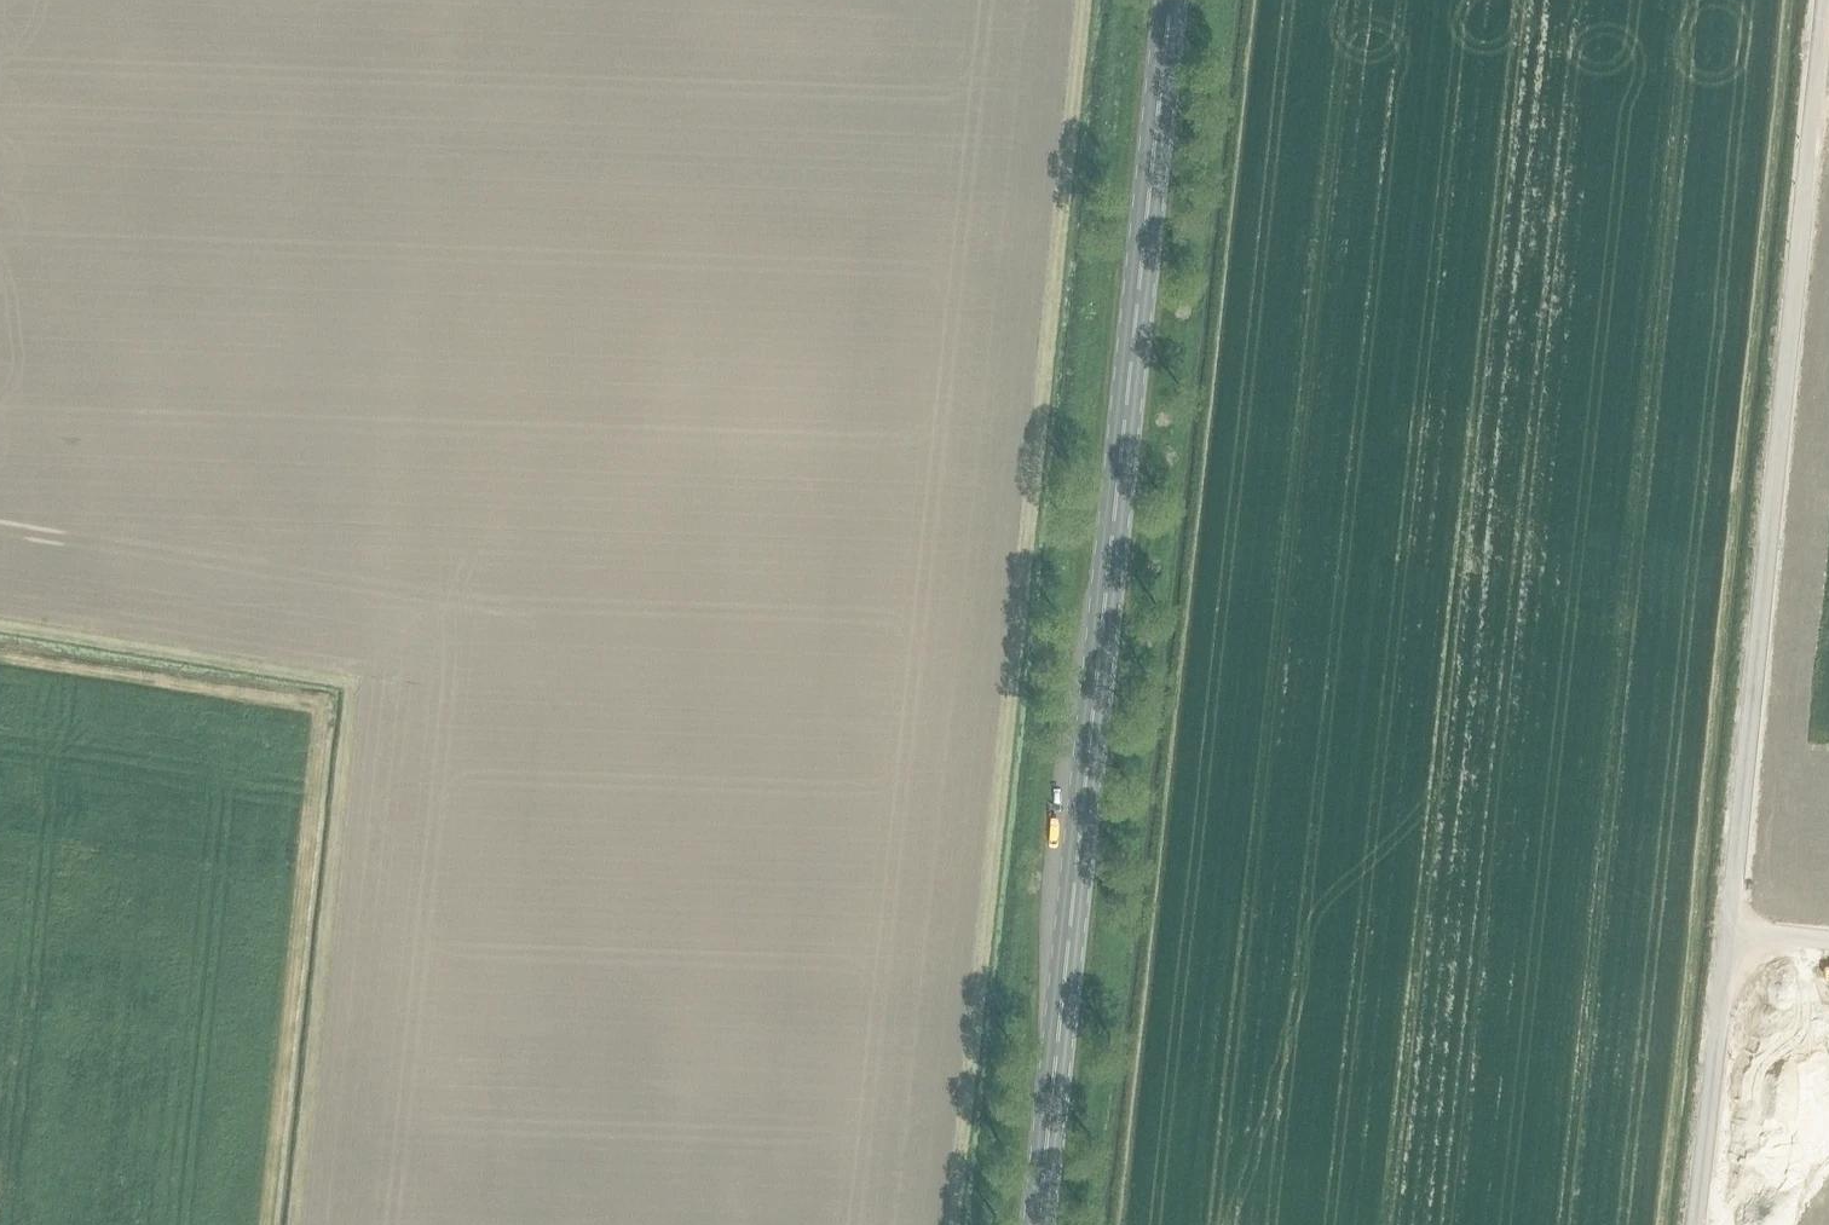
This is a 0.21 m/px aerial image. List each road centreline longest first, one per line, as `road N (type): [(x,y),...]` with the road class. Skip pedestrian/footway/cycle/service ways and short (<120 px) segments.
road 1 (primary): [(1039,1224),(1171,0)]

